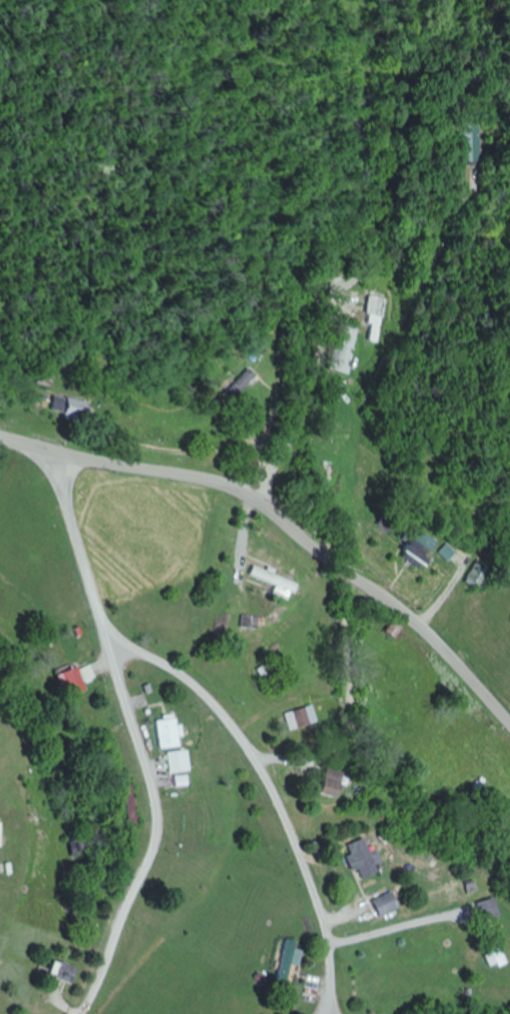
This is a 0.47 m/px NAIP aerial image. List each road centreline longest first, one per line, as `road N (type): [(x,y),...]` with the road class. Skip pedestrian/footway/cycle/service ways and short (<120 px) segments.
road 1 (residential): [(53,445),(159,799),(160,832),(77,1013)]
road 2 (tertiary): [(509,710),(419,621),(259,496),(200,476),(0,437)]
road 3 (residential): [(259,496),(350,350),(382,266),(387,0)]
road 4 (residential): [(113,642),(209,694),(269,777),(331,940),(332,1013)]

